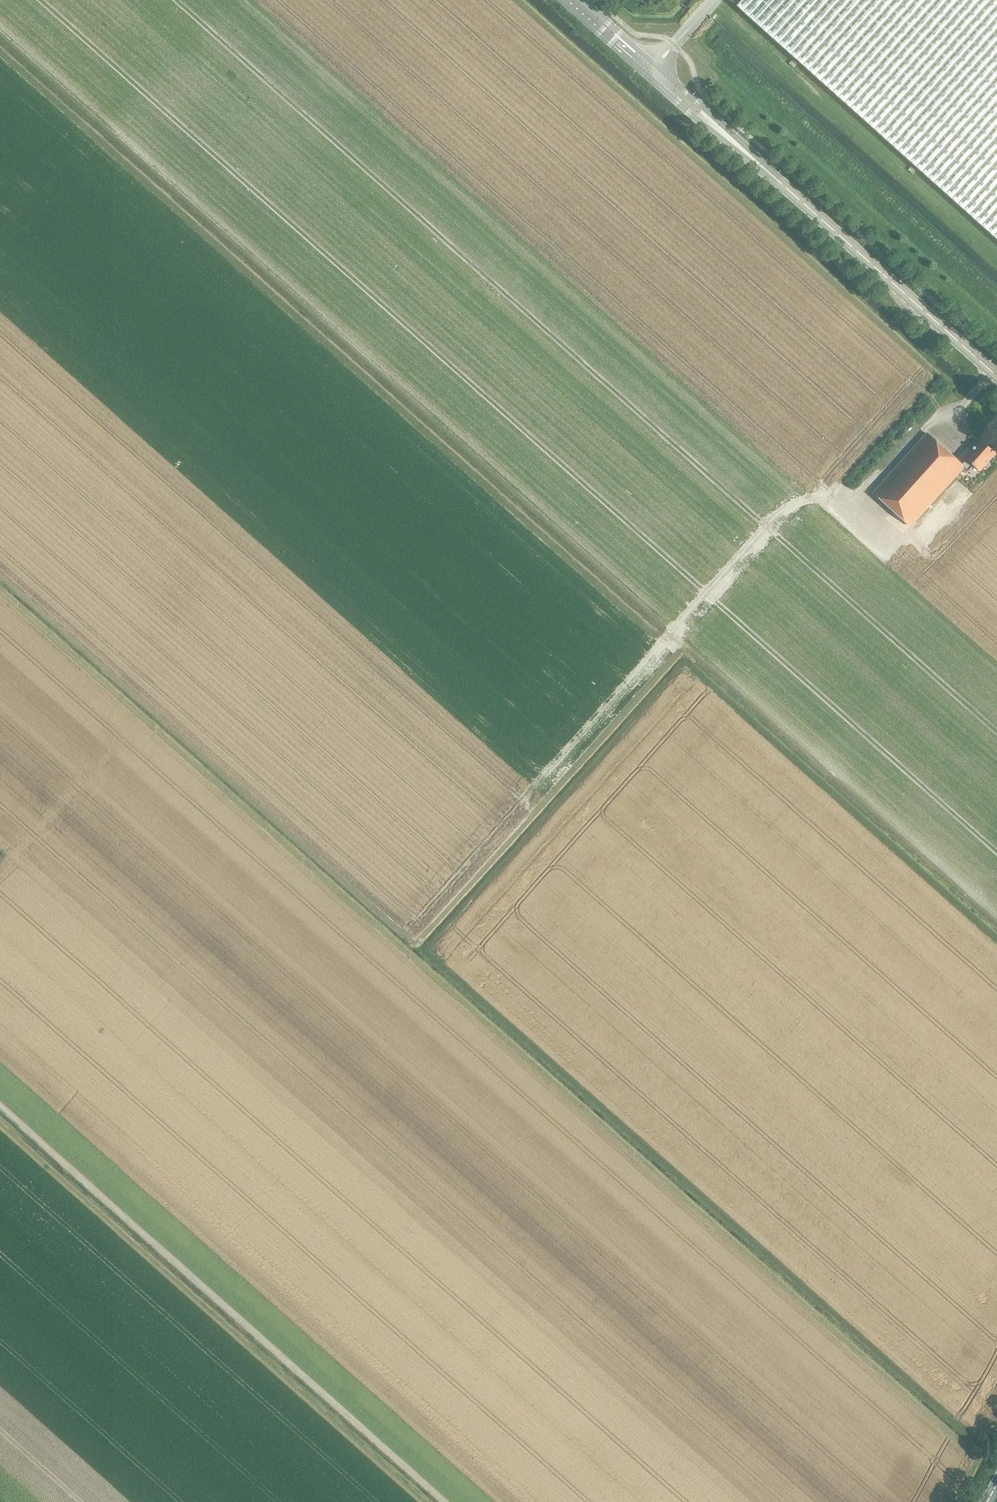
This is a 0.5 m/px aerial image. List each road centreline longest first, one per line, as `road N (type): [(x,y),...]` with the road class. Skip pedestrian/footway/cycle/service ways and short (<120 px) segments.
road 1 (secondary): [(996,376),(576,0)]

